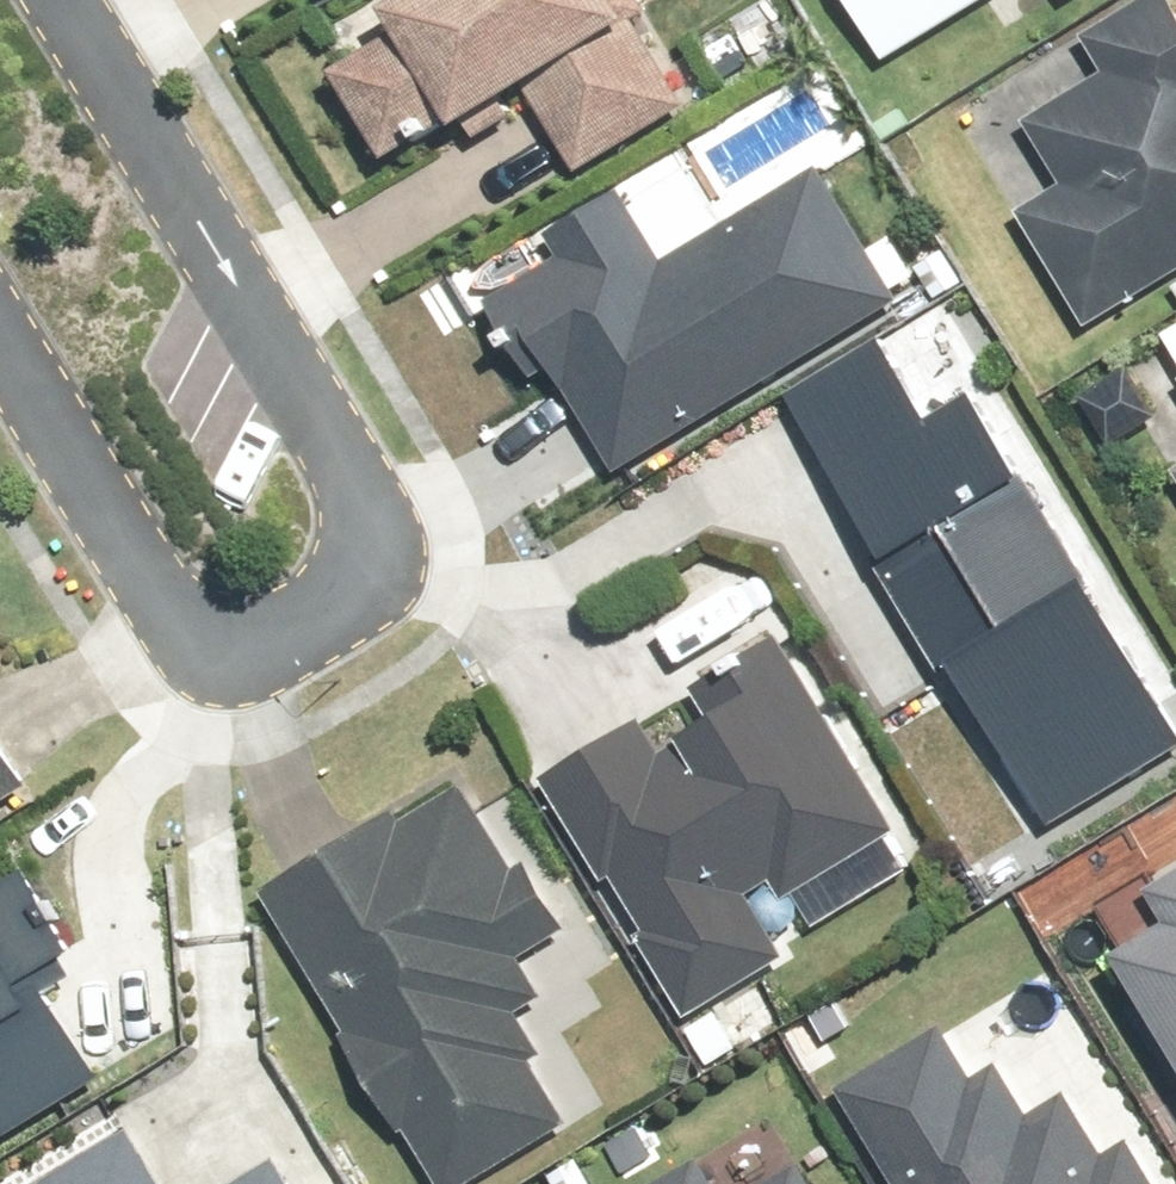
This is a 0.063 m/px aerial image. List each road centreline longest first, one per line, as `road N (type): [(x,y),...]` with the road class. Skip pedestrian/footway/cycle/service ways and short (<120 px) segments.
road 1 (residential): [(60,0),(382,535),(362,575),(227,656),(193,650),(0,346)]

